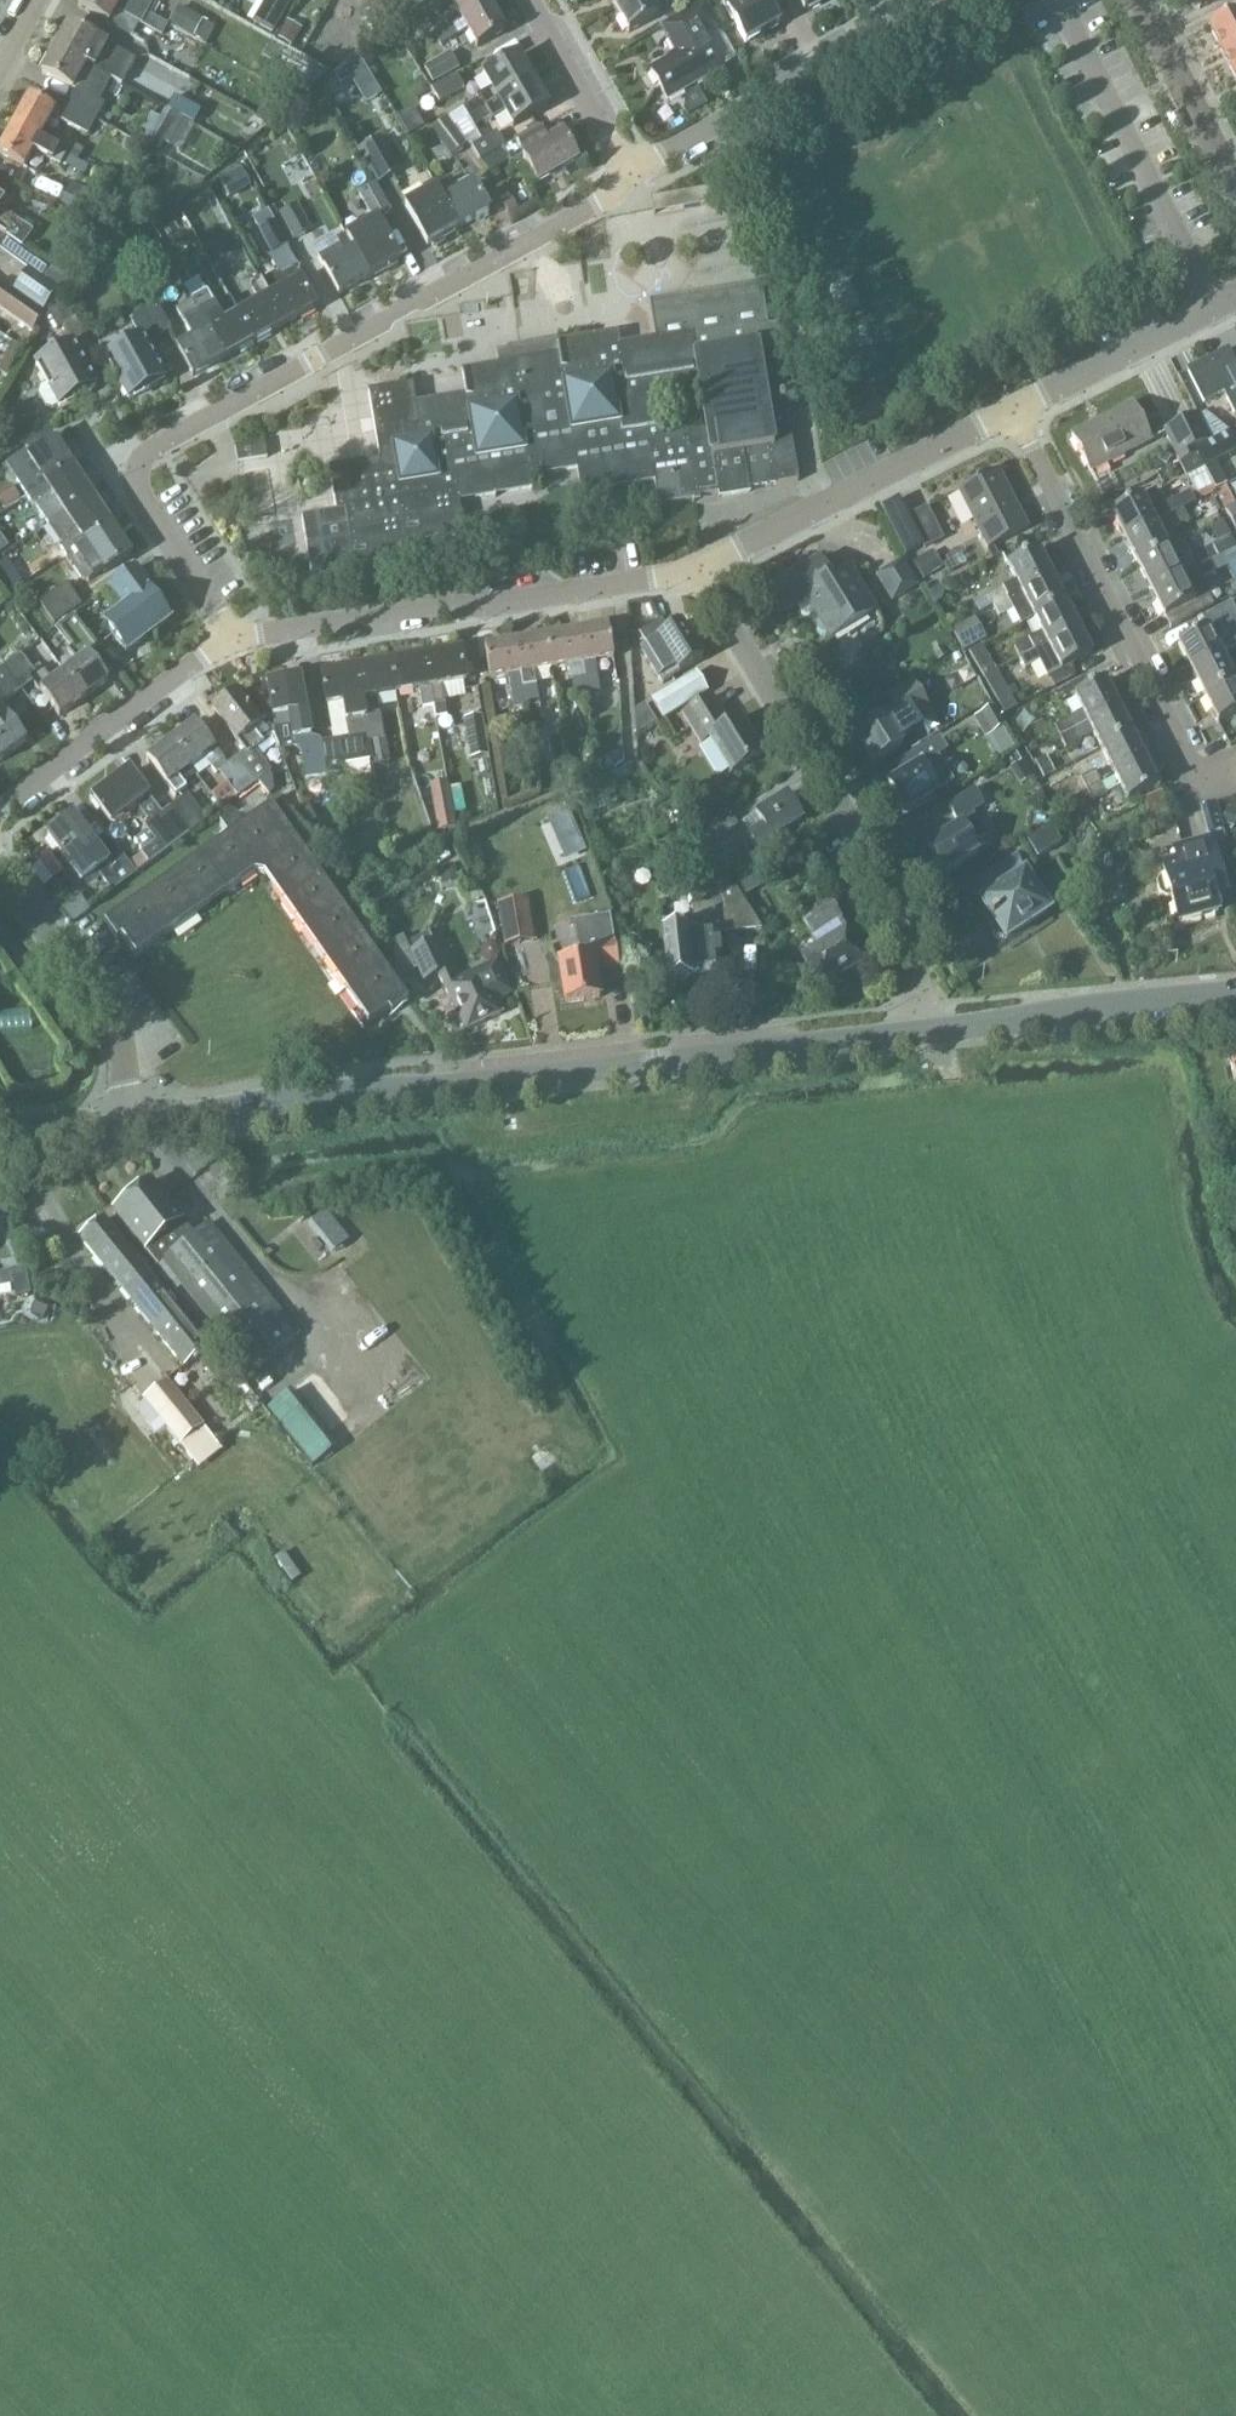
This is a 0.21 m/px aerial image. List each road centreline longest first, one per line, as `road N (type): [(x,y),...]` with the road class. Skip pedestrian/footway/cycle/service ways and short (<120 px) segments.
road 1 (tertiary): [(134,1130),(915,1029)]
road 2 (residential): [(228,641),(217,610),(141,495),(142,460),(151,448),(636,182)]
road 3 (residential): [(915,1029),(889,889),(728,624),(704,566)]
road 4 (residential): [(228,641),(704,566)]
road 5 (residential): [(1208,788),(1012,412)]
road 6 (residential): [(636,182),(961,0)]
road 7 (residential): [(704,566),(1012,412)]
road 8 (tertiary): [(915,1029),(1235,993)]
road 9 (residential): [(134,1130),(121,1038),(0,868)]
road 10 (residential): [(0,814),(228,641)]
road 11 (residential): [(1012,412),(1235,300)]
road 12 (tertiary): [(1235,189),(1141,0)]
road 13 (residential): [(636,182),(532,0)]
road 14 (tertiary): [(0,1153),(134,1130)]

